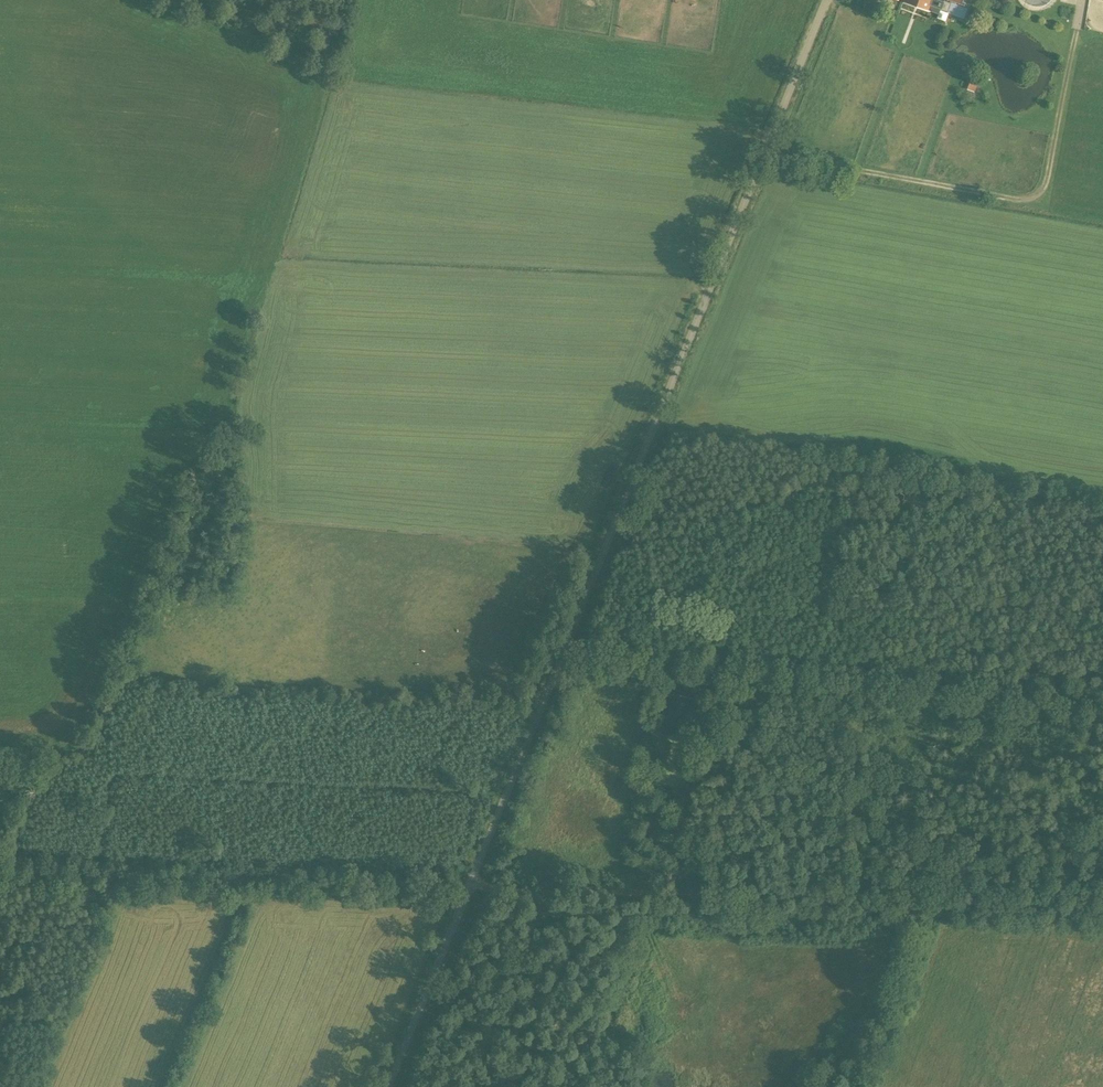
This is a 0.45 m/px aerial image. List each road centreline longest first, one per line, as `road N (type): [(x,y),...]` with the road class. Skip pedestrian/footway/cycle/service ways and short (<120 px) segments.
road 1 (unclassified): [(381,1086),(822,0)]
road 2 (track): [(0,872),(1102,911)]

